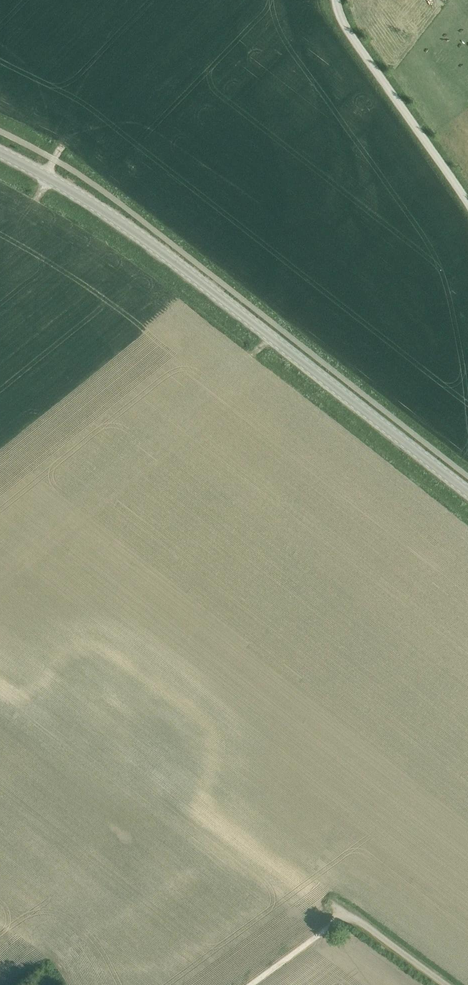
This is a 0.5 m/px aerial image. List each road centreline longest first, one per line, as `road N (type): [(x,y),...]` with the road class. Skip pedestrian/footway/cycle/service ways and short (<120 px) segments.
road 1 (secondary): [(467,491),(201,281),(0,152)]
road 2 (unclassified): [(467,201),(355,43),(338,0)]
road 3 (unclassified): [(445,984),(345,917)]

